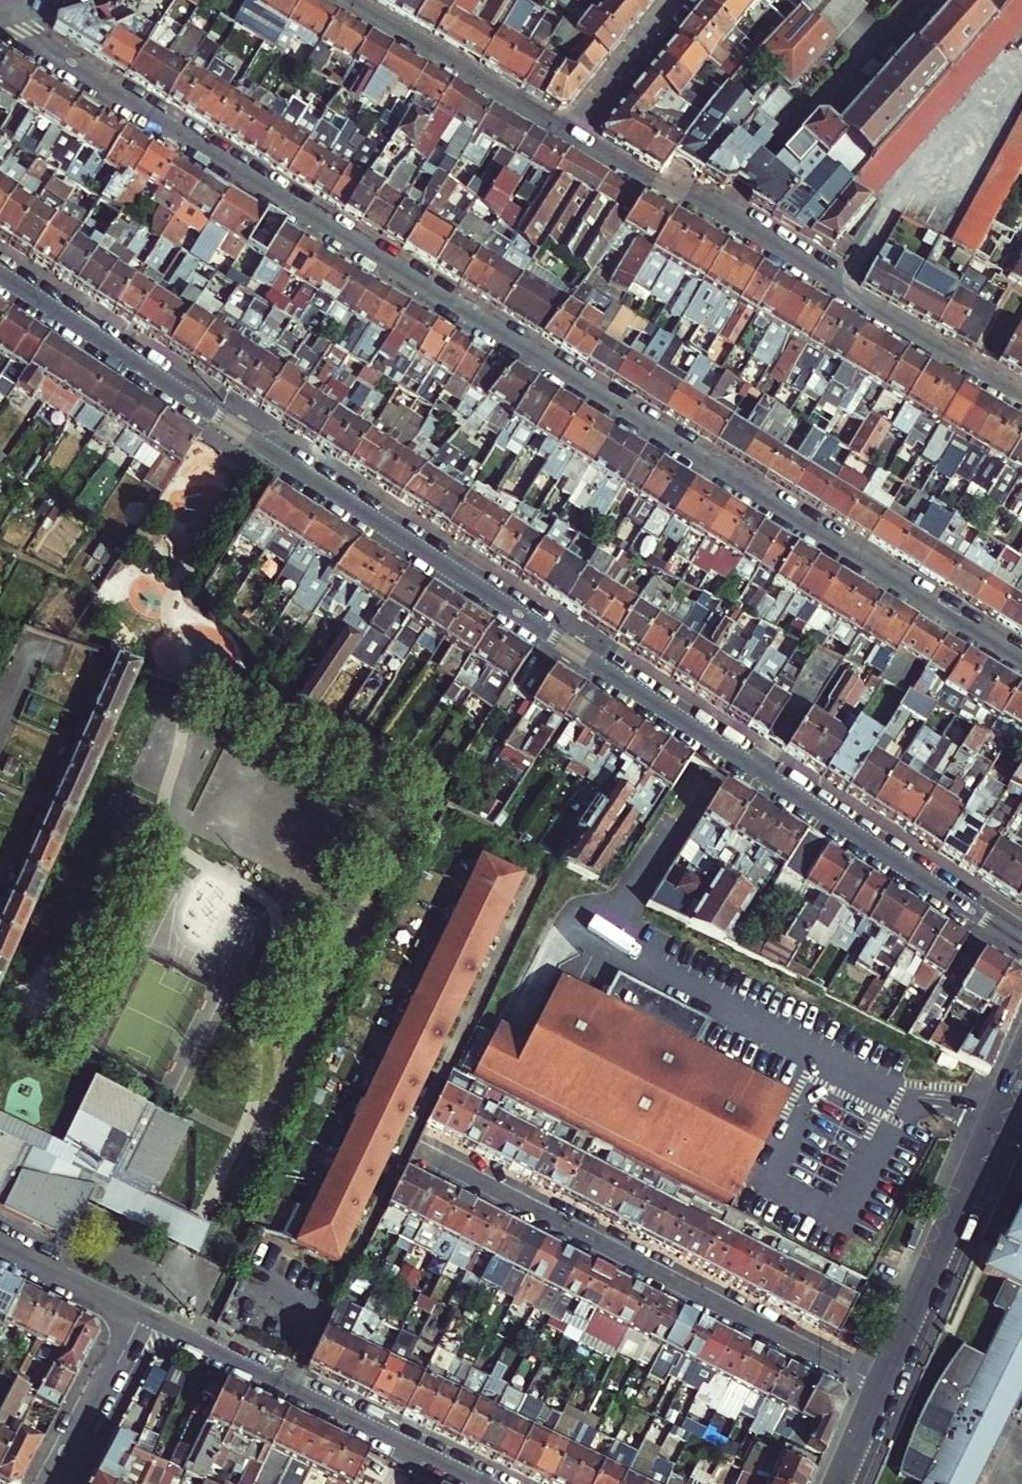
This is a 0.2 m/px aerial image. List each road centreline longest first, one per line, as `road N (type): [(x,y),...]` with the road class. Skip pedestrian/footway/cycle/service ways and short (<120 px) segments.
road 1 (residential): [(0,275),(1021,943)]
road 2 (residential): [(1021,664),(0,16)]
road 3 (residential): [(568,133),(1021,399)]
road 4 (residential): [(424,1152),(880,1389)]
road 5 (residential): [(483,1483),(141,1318)]
road 6 (tertiary): [(880,1389),(1021,1059)]
road 7 (residential): [(349,0),(568,133)]
road 8 (residential): [(52,1483),(141,1318)]
road 9 (residential): [(568,133),(677,0)]
road 10 (residential): [(141,1318),(0,1248)]

